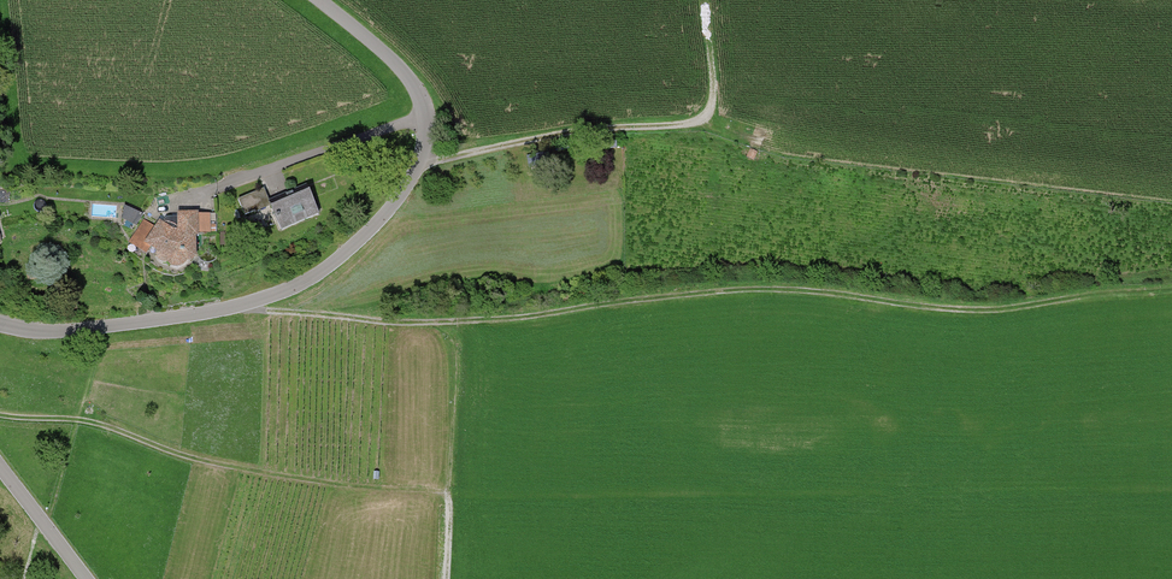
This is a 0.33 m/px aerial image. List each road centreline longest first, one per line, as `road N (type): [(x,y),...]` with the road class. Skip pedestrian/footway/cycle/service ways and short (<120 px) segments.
road 1 (track): [(443,322),(788,289),(959,309),(1171,287)]
road 2 (unclassified): [(0,325),(49,332),(233,307),(318,275),(375,225),(419,164),(425,117),(398,66),(315,0)]
road 3 (track): [(444,578),(452,333),(443,322),(233,307)]
road 4 (track): [(0,416),(96,424),(242,471),(446,497)]
road 5 (track): [(419,164),(575,132),(699,121),(714,95),(700,0)]
road 6 (track): [(425,117),(213,192)]
road 7 (unclassified): [(83,578),(0,468)]

